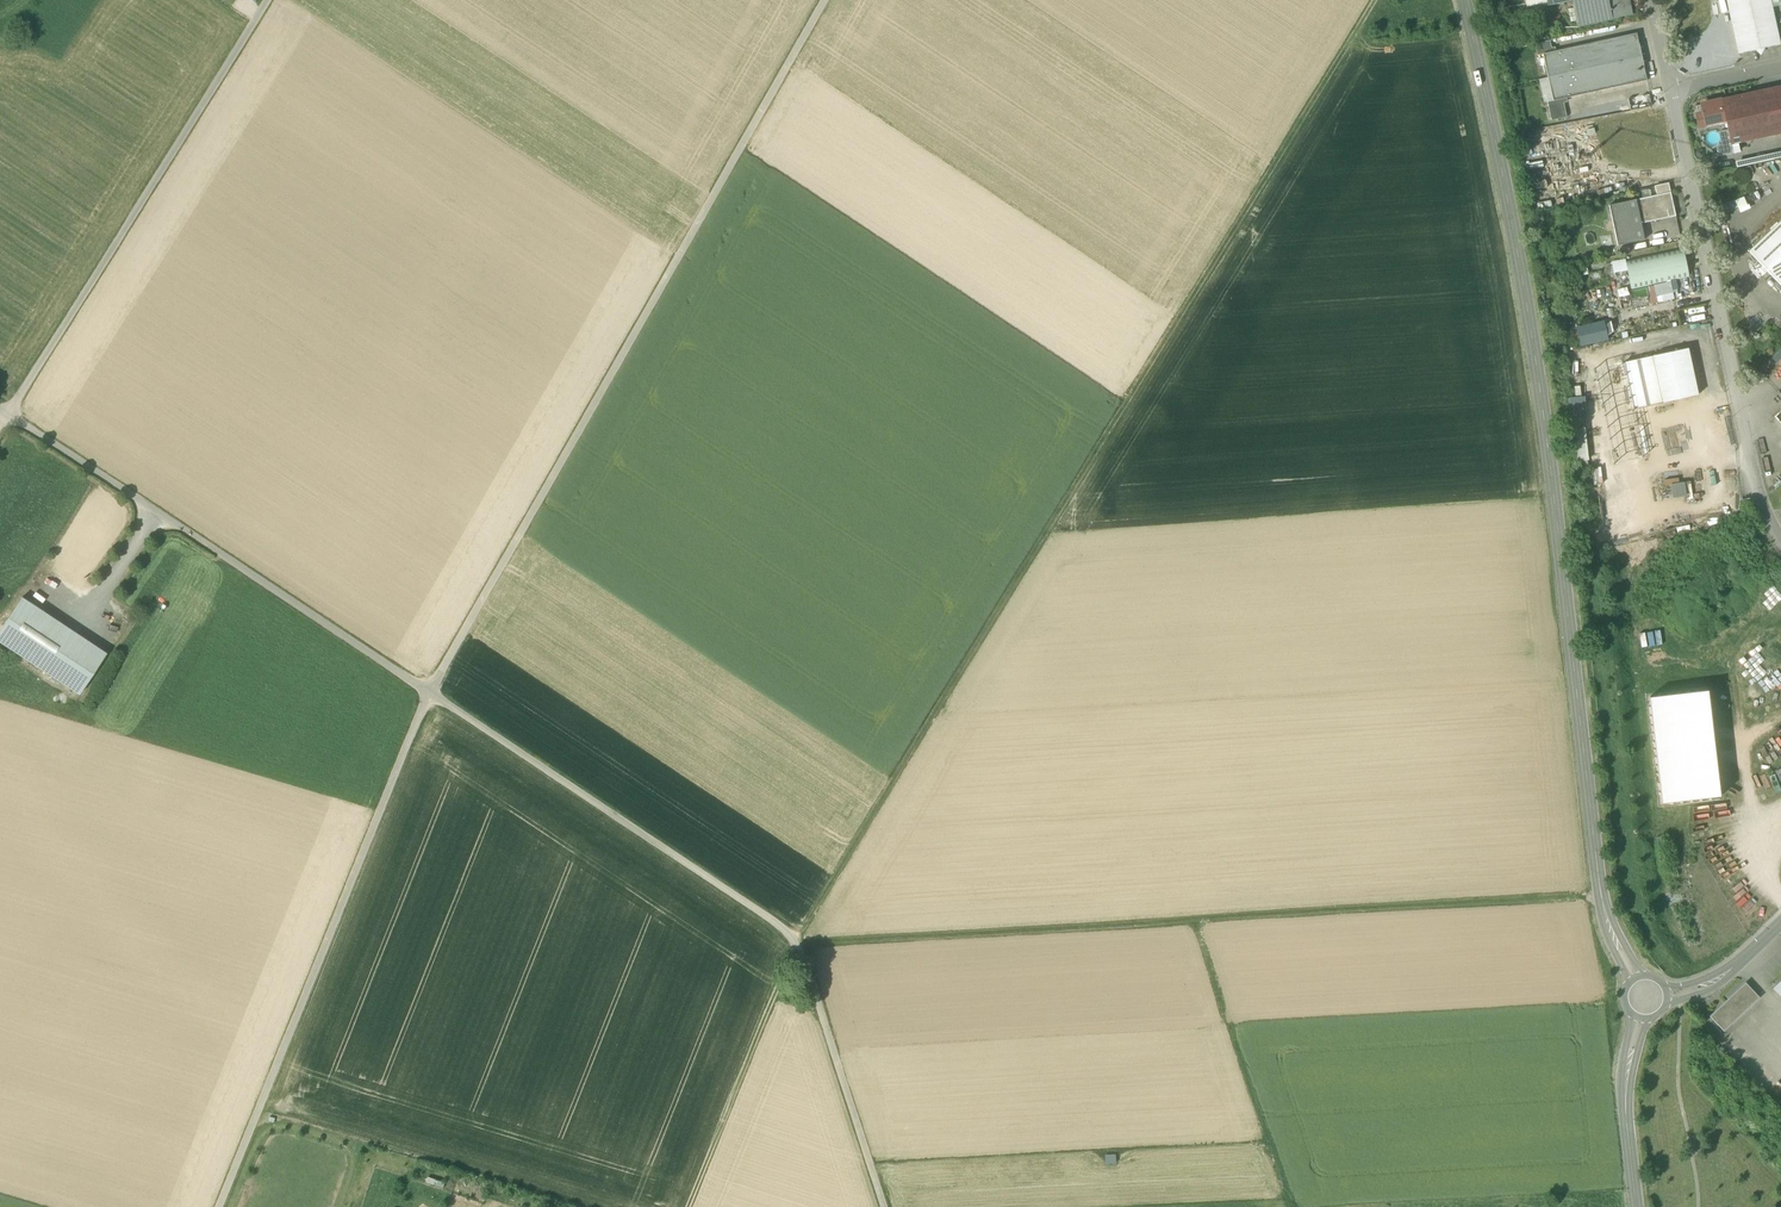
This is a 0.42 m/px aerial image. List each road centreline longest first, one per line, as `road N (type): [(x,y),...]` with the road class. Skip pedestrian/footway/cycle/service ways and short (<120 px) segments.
road 1 (track): [(1375,0),(795,941)]
road 2 (track): [(1290,1206),(1197,926),(798,949),(690,1206)]
road 3 (tertiary): [(1598,879),(1533,346),(1465,0)]
road 4 (track): [(826,0),(429,696)]
road 5 (track): [(883,1206),(795,941),(429,696)]
road 6 (residential): [(1652,0),(1753,480),(1780,547)]
road 7 (unclassified): [(429,696),(220,1206)]
road 8 (track): [(7,419),(429,696)]
road 9 (track): [(7,419),(270,0)]
road 10 (track): [(1597,901),(1197,926)]
road 11 (track): [(156,516),(79,633)]
road 12 (tertiary): [(1633,1014),(1620,1073),(1628,1148)]
road 13 (tertiary): [(1628,1148),(1647,1018)]

